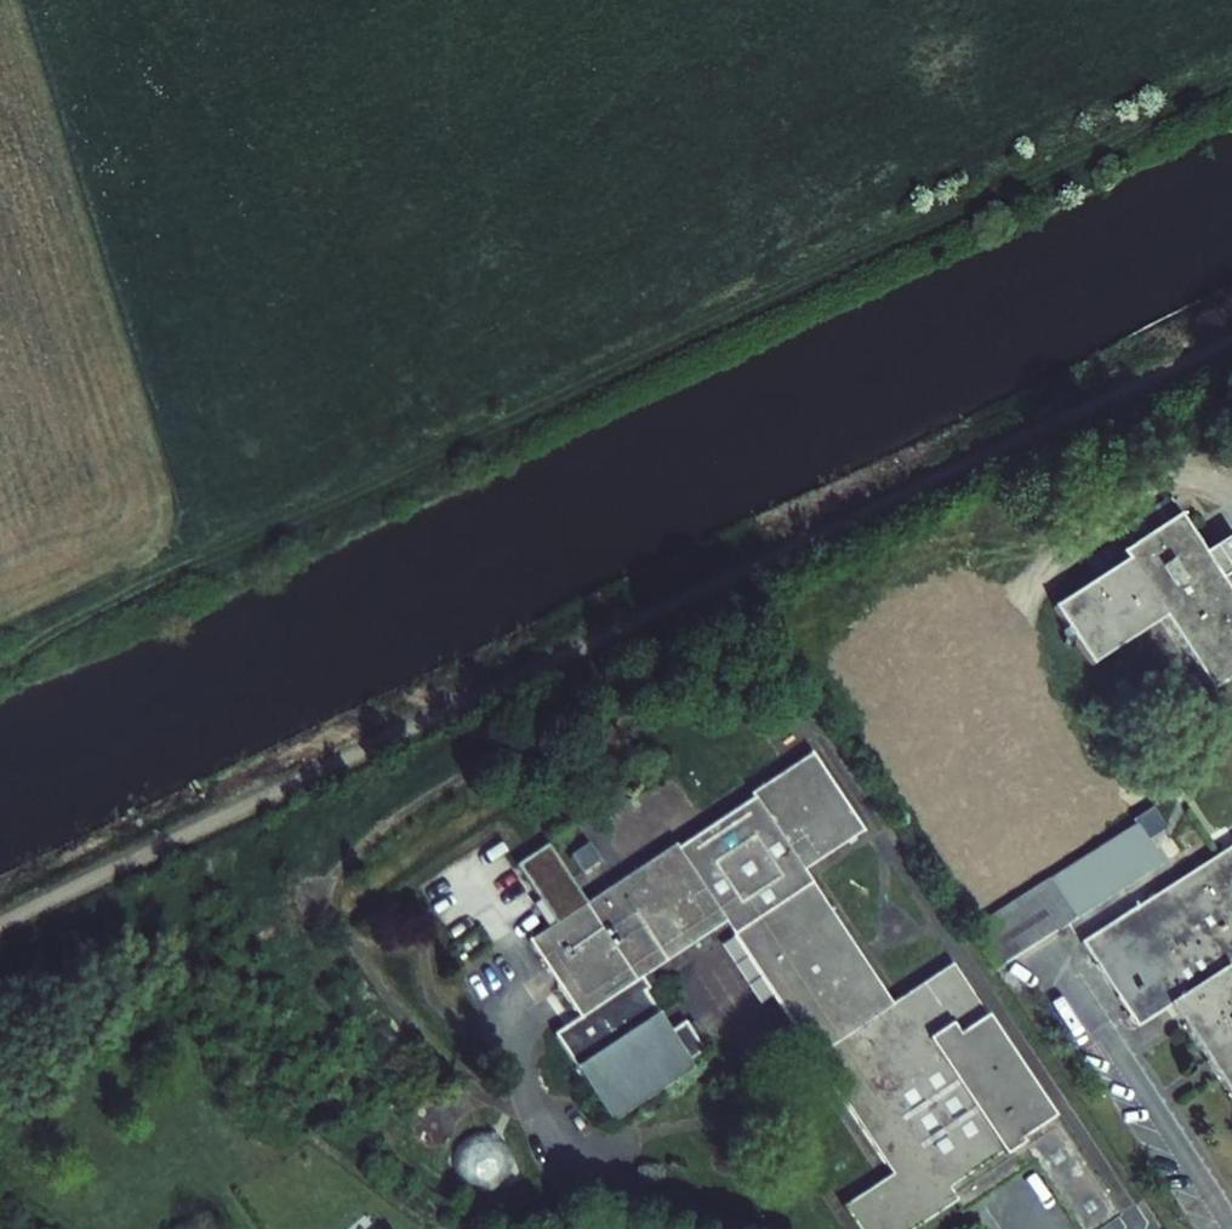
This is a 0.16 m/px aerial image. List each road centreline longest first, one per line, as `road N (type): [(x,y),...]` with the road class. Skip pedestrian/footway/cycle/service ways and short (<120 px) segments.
road 1 (track): [(0,663),(1231,88)]

